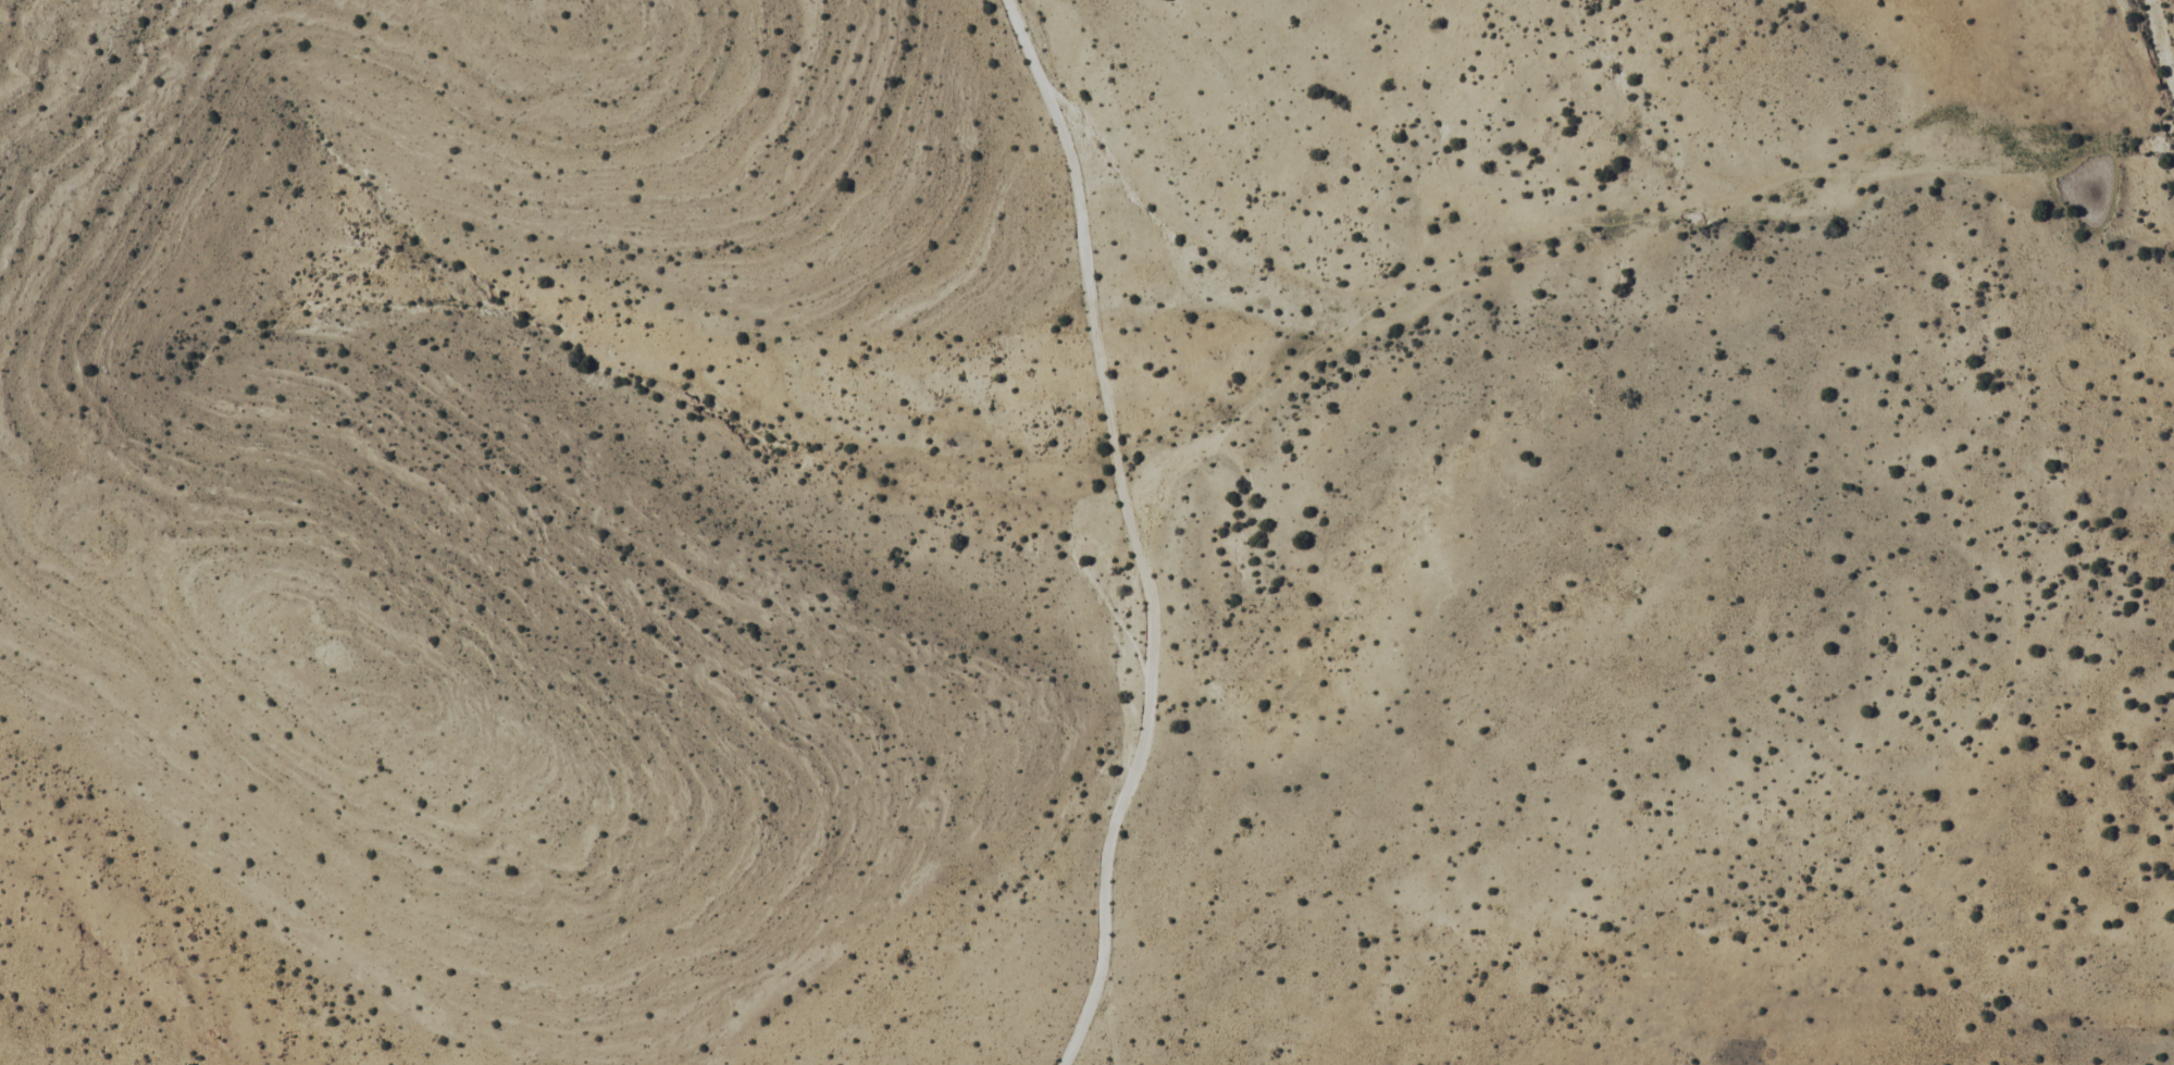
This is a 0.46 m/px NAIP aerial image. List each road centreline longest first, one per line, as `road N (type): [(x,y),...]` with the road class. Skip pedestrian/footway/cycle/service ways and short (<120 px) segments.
road 1 (residential): [(1063,1064),(1101,974),(1107,864),(1144,740),(1154,629),(1123,499),(1077,182),(1008,0)]

